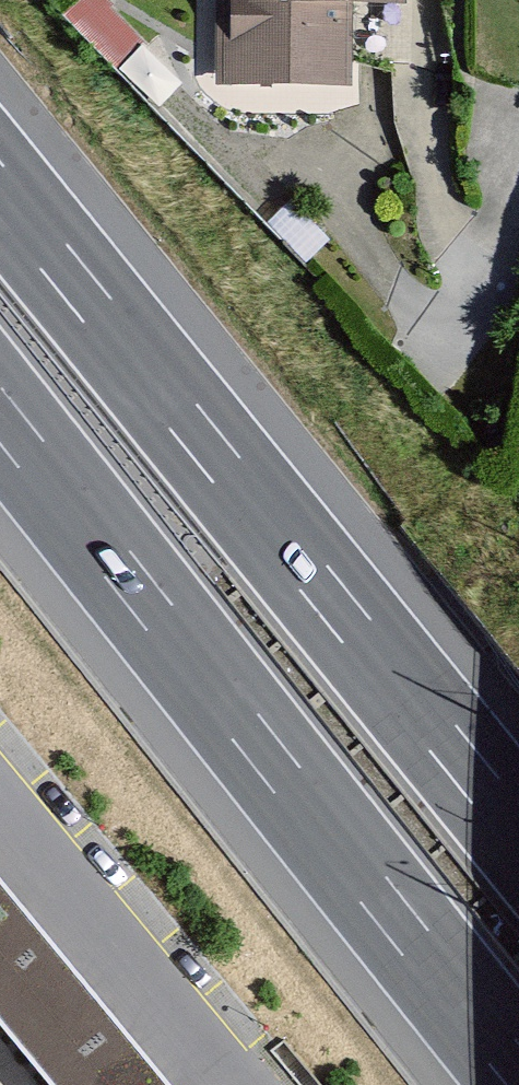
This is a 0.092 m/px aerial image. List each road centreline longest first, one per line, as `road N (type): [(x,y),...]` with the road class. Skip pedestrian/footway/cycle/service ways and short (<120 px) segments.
road 1 (motorway): [(0,416),(518,1068)]
road 2 (motorway): [(518,832),(0,190)]

